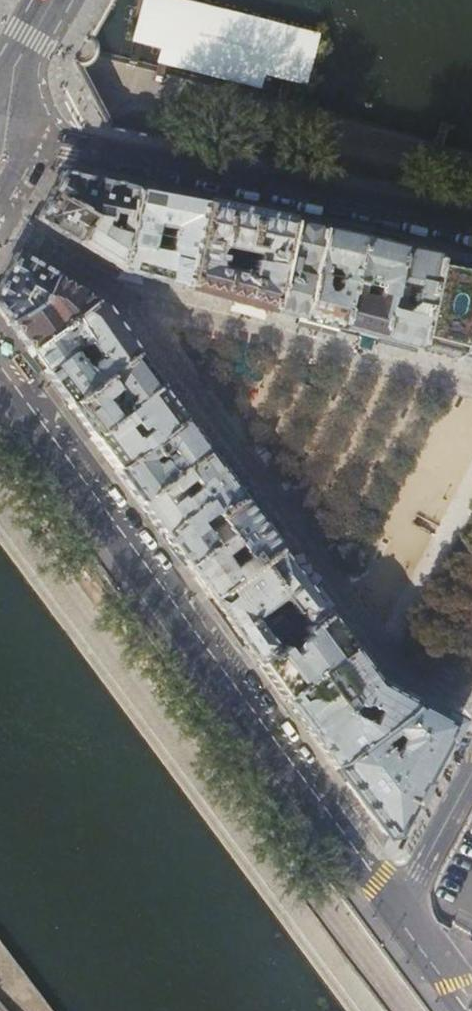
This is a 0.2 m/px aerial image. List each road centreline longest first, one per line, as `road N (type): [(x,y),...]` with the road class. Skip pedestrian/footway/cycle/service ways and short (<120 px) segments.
road 1 (residential): [(0,367),(377,889)]
road 2 (residential): [(132,299),(386,650),(471,702)]
road 3 (residential): [(471,224),(25,135)]
road 4 (residential): [(132,299),(471,389)]
road 5 (residential): [(377,889),(418,873),(471,771)]
road 6 (residential): [(0,220),(132,299)]
road 7 (residential): [(377,889),(468,1010)]

